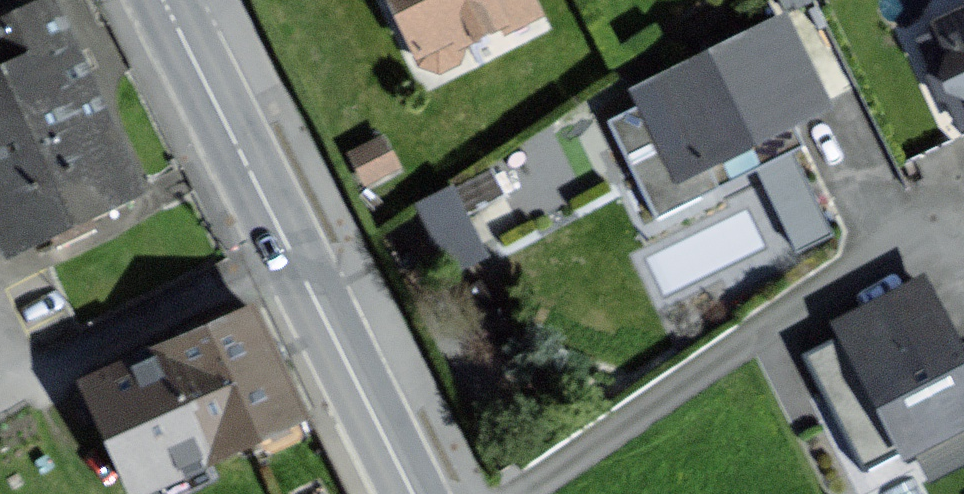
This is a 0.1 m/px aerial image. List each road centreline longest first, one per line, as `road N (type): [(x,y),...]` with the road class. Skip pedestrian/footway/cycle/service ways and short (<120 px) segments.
road 1 (residential): [(0,406),(292,256)]
road 2 (secondary): [(165,0),(292,256)]
road 3 (secondary): [(292,256),(412,493)]

